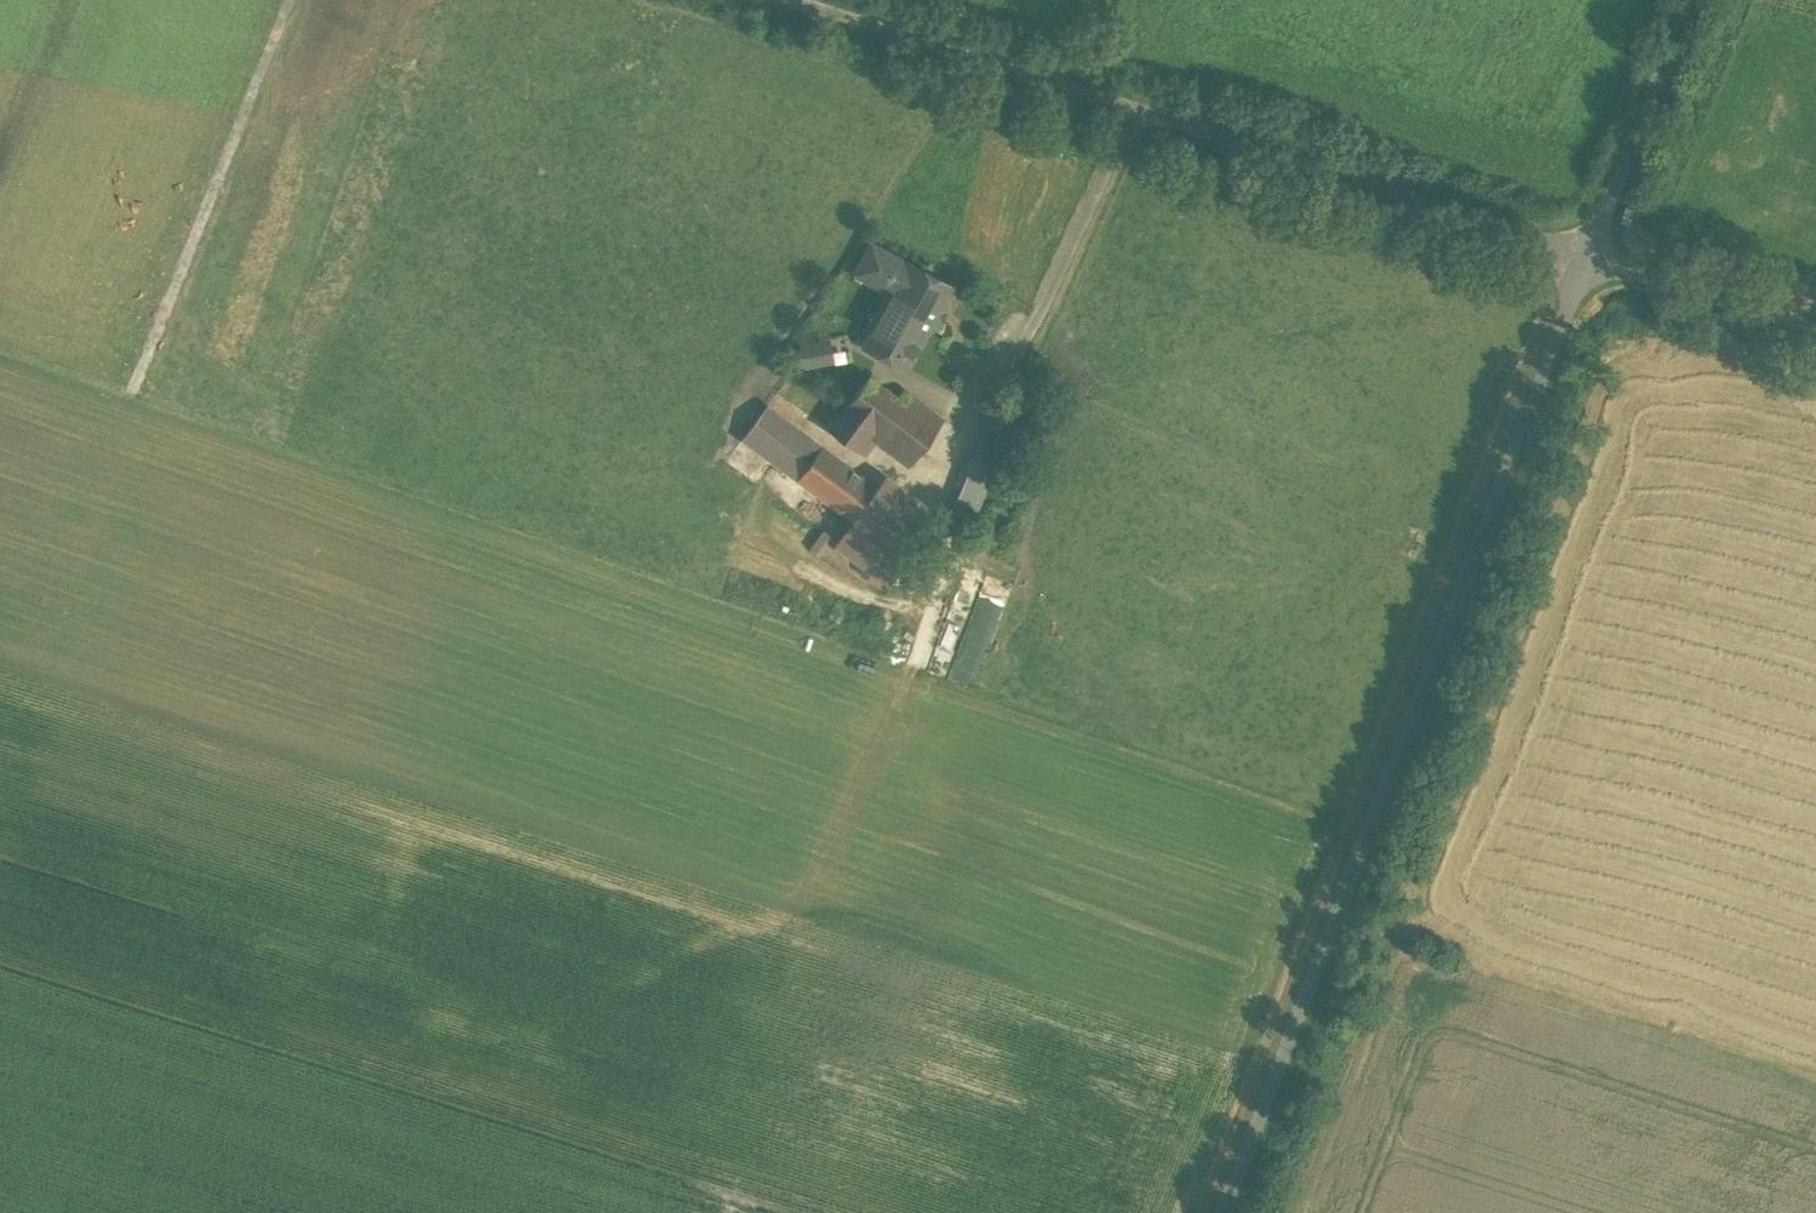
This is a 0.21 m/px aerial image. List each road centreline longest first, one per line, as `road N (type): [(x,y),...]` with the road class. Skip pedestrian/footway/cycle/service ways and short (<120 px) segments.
road 1 (unclassified): [(1586,258),(1221,1212)]
road 2 (unclassified): [(1586,258),(783,0)]
road 3 (unclassified): [(1690,0),(1586,258)]
road 4 (unclassified): [(1586,258),(1815,333)]

